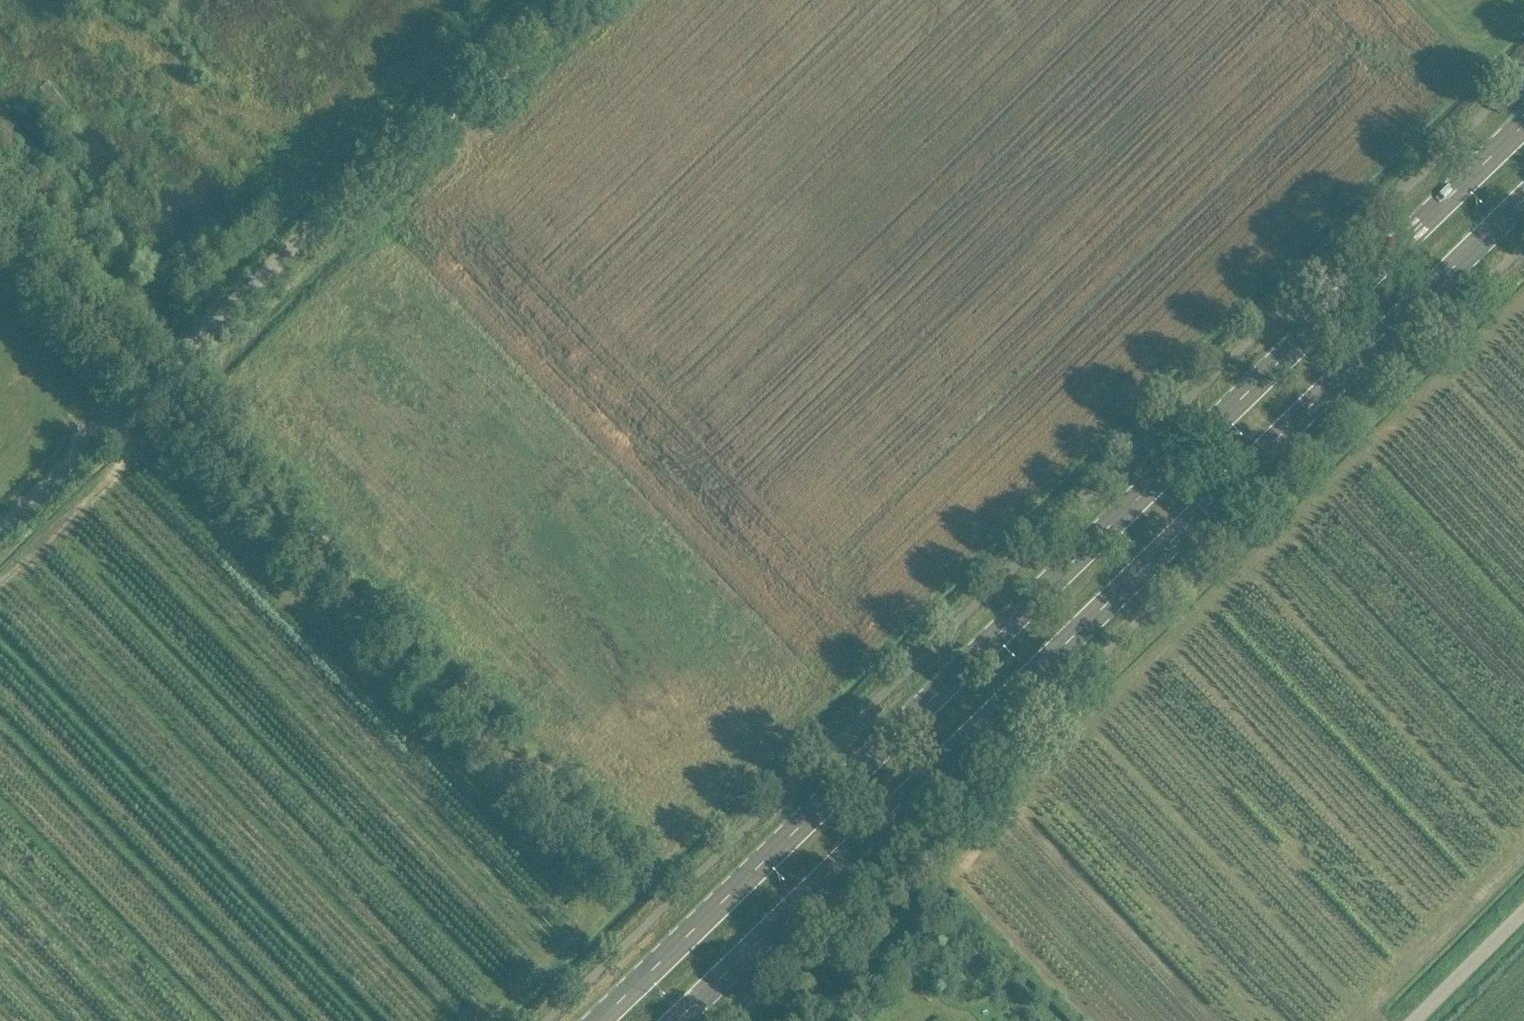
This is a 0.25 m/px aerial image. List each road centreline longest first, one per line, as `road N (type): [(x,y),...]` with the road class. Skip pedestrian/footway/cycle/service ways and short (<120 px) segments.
road 1 (primary): [(1523,129),(606,1020)]
road 2 (primary): [(682,1020),(1523,202)]
road 3 (unclassified): [(147,391),(546,0)]
road 4 (unclassified): [(0,236),(147,391)]
road 5 (unclassified): [(0,533),(147,391)]
road 6 (unclassified): [(1414,1020),(1523,912)]

